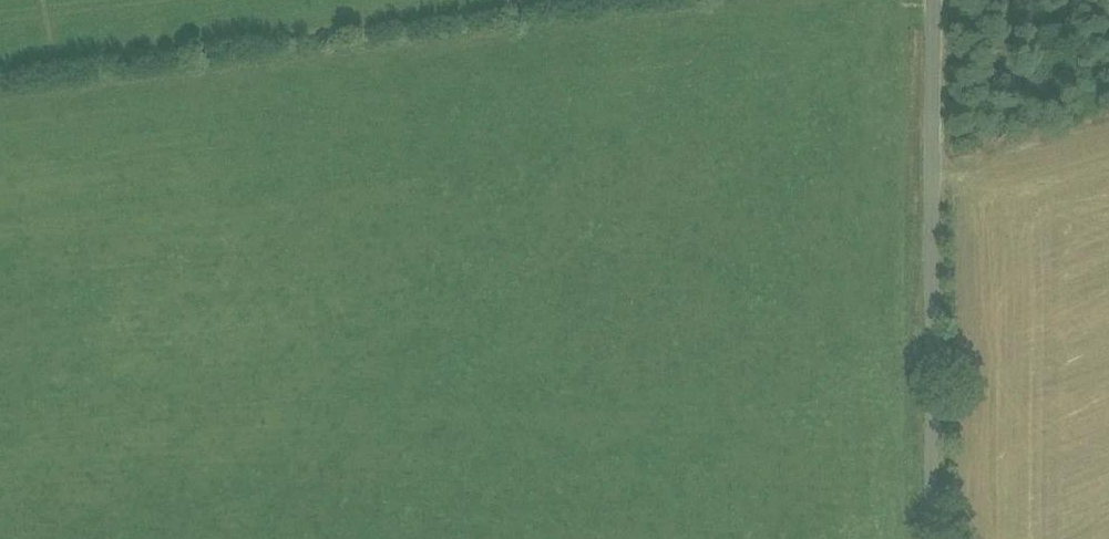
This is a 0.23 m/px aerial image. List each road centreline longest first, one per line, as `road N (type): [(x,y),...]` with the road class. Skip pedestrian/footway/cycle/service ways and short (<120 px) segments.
road 1 (unclassified): [(933,538),(937,0)]

